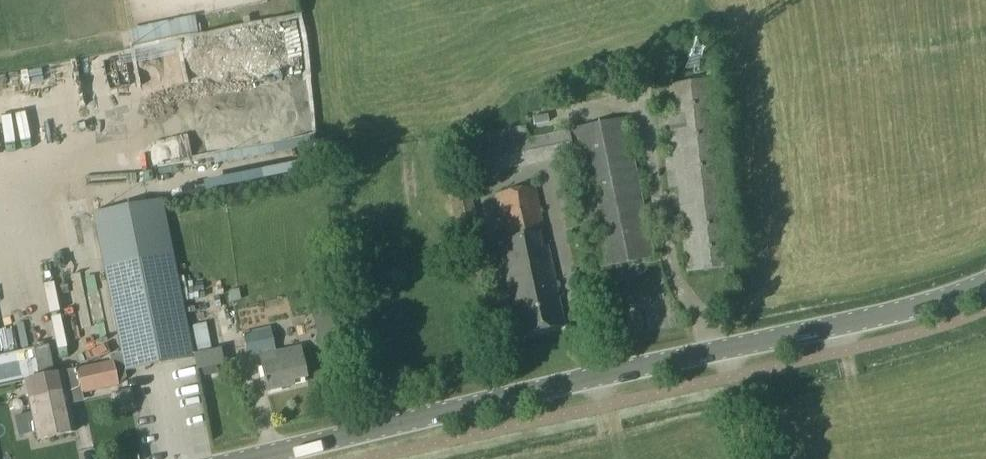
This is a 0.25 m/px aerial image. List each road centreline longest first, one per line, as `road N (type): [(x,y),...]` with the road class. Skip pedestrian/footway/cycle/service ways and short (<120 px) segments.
road 1 (tertiary): [(253,458),(914,317),(985,285)]

